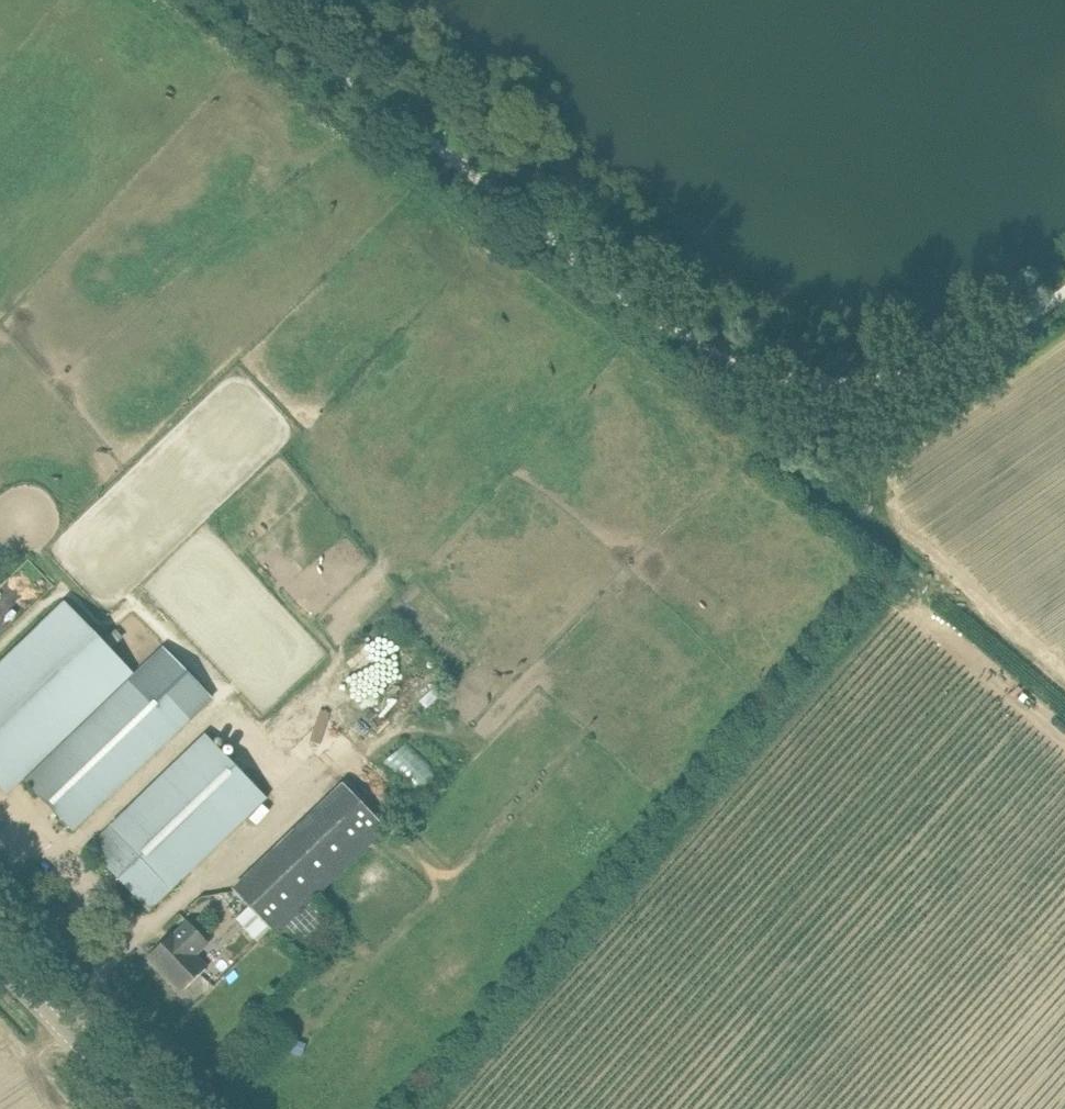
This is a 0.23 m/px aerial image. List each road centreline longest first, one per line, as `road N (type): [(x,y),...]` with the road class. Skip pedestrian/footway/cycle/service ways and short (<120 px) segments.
road 1 (tertiary): [(138,1108),(0,963)]

